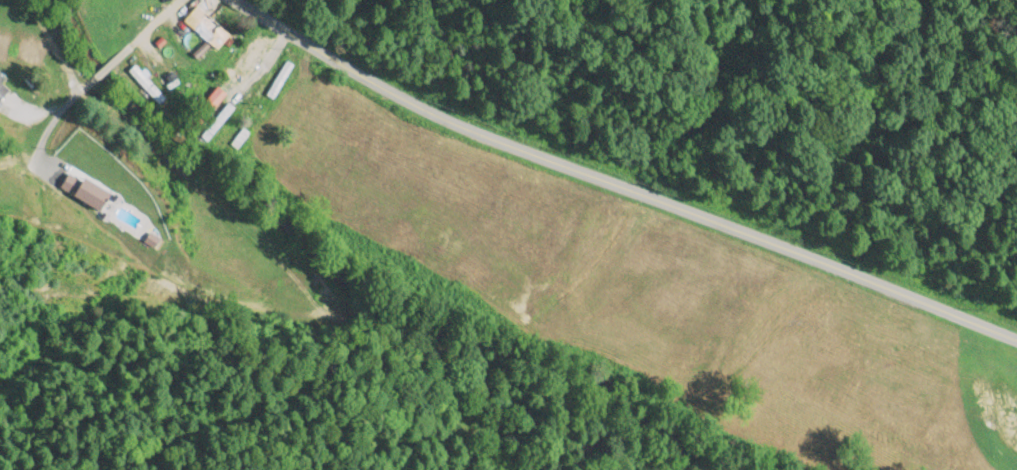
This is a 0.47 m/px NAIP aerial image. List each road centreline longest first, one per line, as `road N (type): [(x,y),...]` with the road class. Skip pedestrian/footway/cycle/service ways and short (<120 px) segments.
road 1 (residential): [(1016,378),(268,0)]
road 2 (residential): [(191,339),(627,397),(674,381),(707,357),(718,313),(721,228)]
road 3 (residential): [(304,23),(181,302),(157,338),(143,380),(138,469)]

